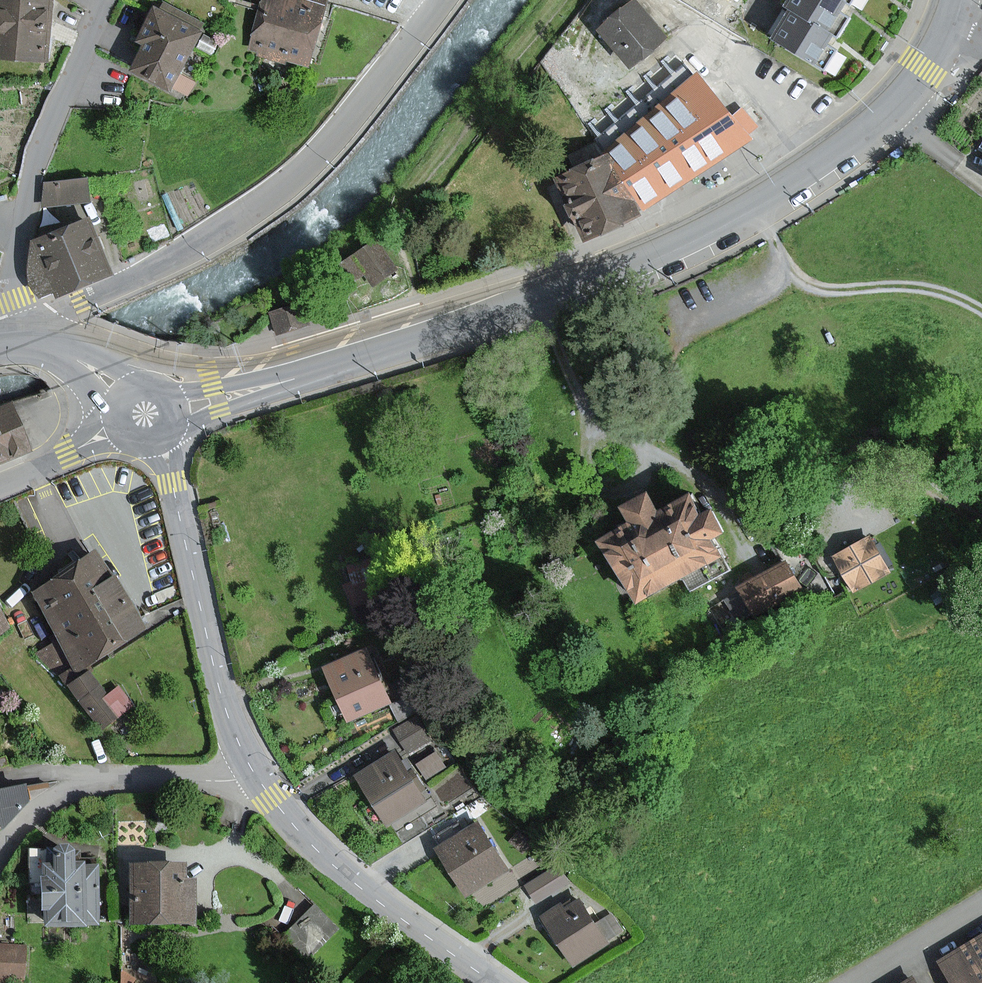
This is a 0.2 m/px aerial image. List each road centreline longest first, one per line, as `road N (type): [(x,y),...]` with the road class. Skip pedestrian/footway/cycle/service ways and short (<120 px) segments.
road 1 (secondary): [(947,34),(882,118),(750,209),(542,299),(316,372)]
road 2 (residential): [(20,346),(37,325),(201,245),(289,187),(443,0)]
road 3 (residential): [(10,346),(8,296),(32,176),(104,0)]
road 4 (tertiary): [(256,771),(224,699),(164,445)]
road 5 (tertiary): [(497,982),(328,856),(256,771)]
road 6 (residential): [(256,771),(231,780),(86,786)]
road 7 (residential): [(847,982),(981,903)]
road 8 (secondary): [(176,432),(316,372)]
road 9 (secondary): [(316,372),(174,395)]
road 10 (residential): [(113,429),(0,481)]

